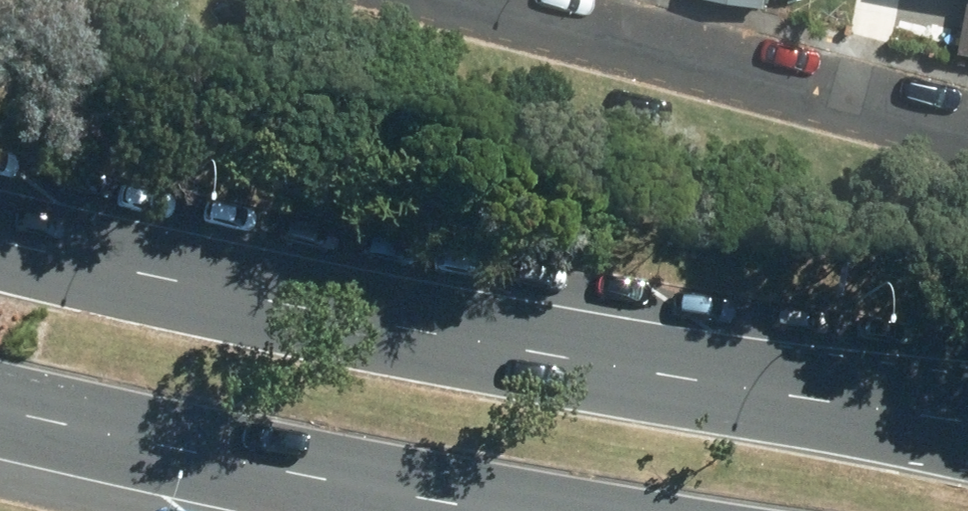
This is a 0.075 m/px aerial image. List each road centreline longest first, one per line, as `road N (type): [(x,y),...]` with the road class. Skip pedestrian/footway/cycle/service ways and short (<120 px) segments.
road 1 (primary): [(0,238),(426,330),(967,416)]
road 2 (primary): [(498,510),(0,411)]
road 3 (residential): [(537,0),(967,112)]

